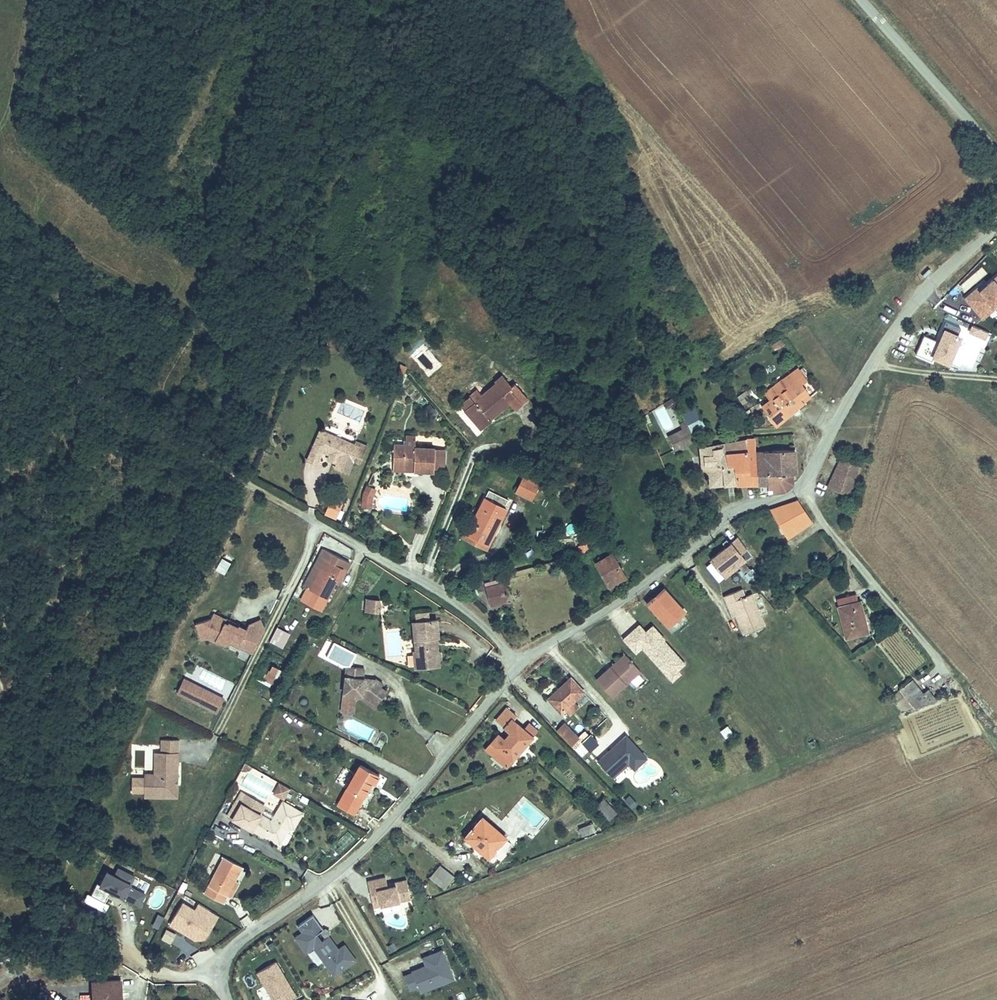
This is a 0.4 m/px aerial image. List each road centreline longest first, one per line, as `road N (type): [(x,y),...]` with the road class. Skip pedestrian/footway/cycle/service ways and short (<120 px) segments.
road 1 (unclassified): [(996,225),(879,351),(801,488),(741,510),(521,661)]
road 2 (unclassified): [(521,661),(361,854),(221,956),(211,977),(225,999)]
road 3 (residential): [(521,661),(443,592),(322,524),(221,727)]
road 4 (track): [(0,328),(189,453),(322,524)]
road 5 (track): [(211,977),(147,972),(113,939),(82,925),(47,921),(0,942)]
road 6 (unclassified): [(996,158),(861,0)]

